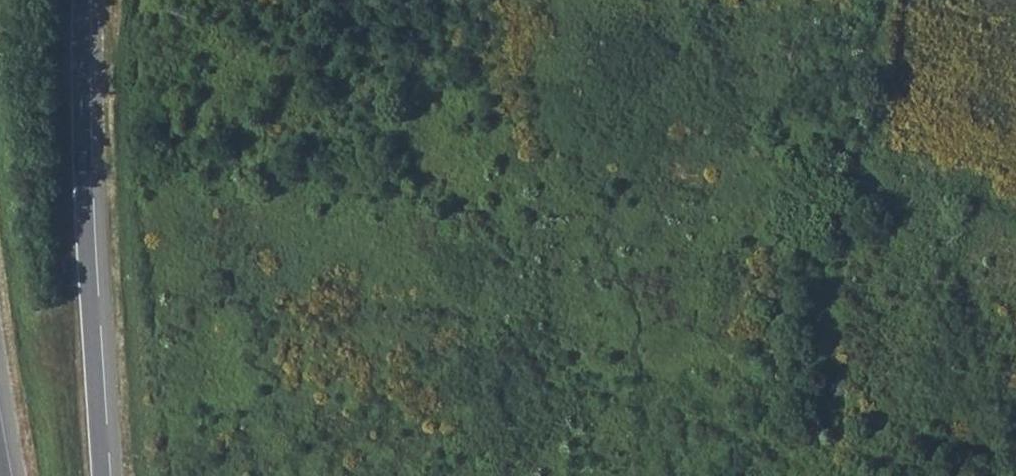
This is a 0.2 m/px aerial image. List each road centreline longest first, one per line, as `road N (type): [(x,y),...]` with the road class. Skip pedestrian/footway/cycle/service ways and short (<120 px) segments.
road 1 (trunk): [(102,475),(83,173),(83,0)]

